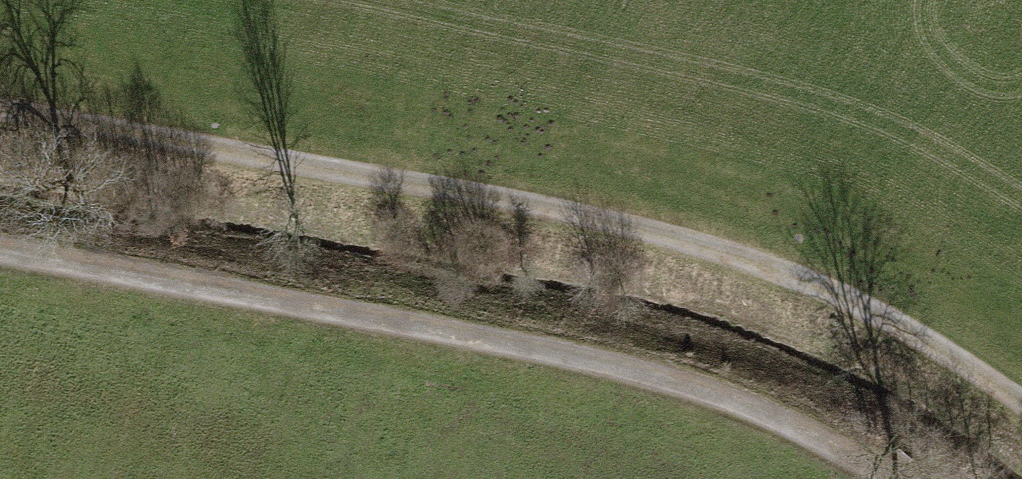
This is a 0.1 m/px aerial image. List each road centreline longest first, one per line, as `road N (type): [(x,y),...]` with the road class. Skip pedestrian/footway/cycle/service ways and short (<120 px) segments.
road 1 (track): [(0,117),(663,235),(872,305),(1021,406)]
road 2 (track): [(906,478),(878,459),(714,392),(0,260)]

